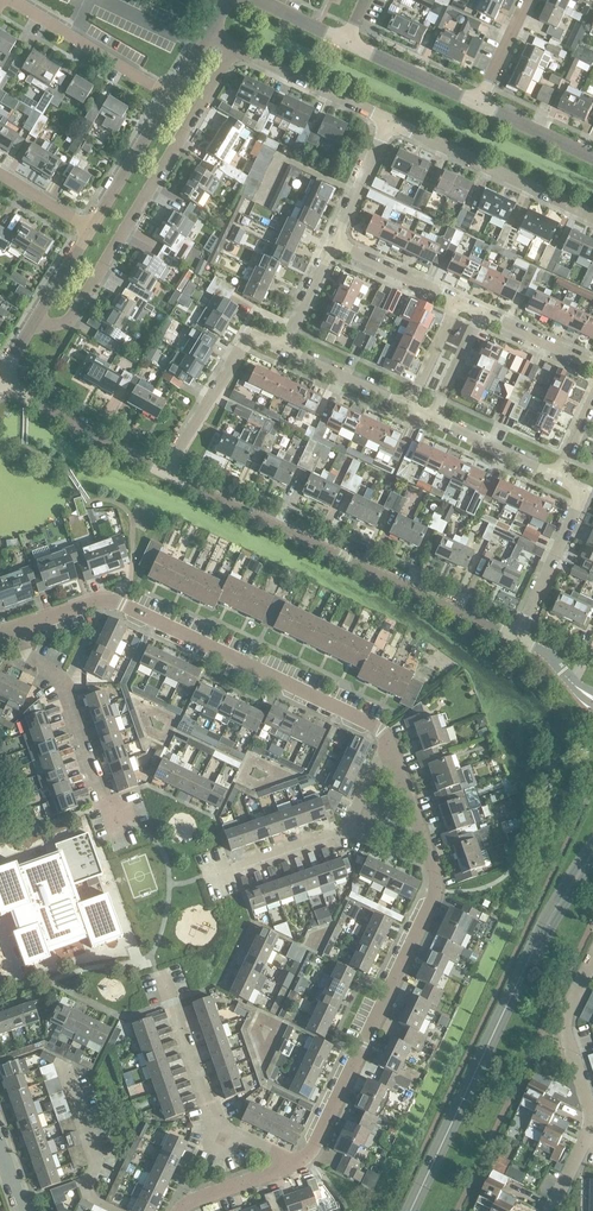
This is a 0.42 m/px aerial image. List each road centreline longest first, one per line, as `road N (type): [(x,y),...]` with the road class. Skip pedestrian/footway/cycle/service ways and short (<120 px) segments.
road 1 (residential): [(310,1160),(434,900),(437,878),(389,736)]
road 2 (residential): [(389,736),(122,604),(100,601),(22,628)]
road 3 (tertiary): [(409,1210),(547,920),(592,855)]
road 4 (unclassified): [(517,637),(165,474)]
road 5 (residential): [(31,328),(68,322),(236,50)]
road 6 (residential): [(310,1160),(215,1123),(172,1002)]
road 7 (residential): [(115,830),(62,681),(32,659),(22,628)]
road 8 (residential): [(592,216),(390,121)]
road 9 (residential): [(234,869),(347,829),(389,736)]
road 10 (residential): [(165,474),(237,349),(255,334),(284,349)]
road 11 (residential): [(584,1143),(589,1108),(566,1021),(592,960)]
road 12 (unclassified): [(165,474),(0,378)]
road 13 (residential): [(517,637),(583,490),(558,476)]
road 14 (residential): [(170,96),(8,0)]
road 15 (residential): [(390,121),(236,50)]
road 16 (residential): [(92,228),(170,96)]
road 17 (residential): [(479,105),(348,42)]
road 18 (residential): [(558,476),(433,419)]
road 19 (residential): [(183,1210),(310,1160)]
road 20 (residential): [(406,406),(284,349)]
road 21 (residential): [(335,243),(390,121)]
road 22 (residential): [(455,300),(335,243)]
road 23 (residential): [(592,158),(479,105)]
road 24 (residential): [(592,365),(481,314)]

